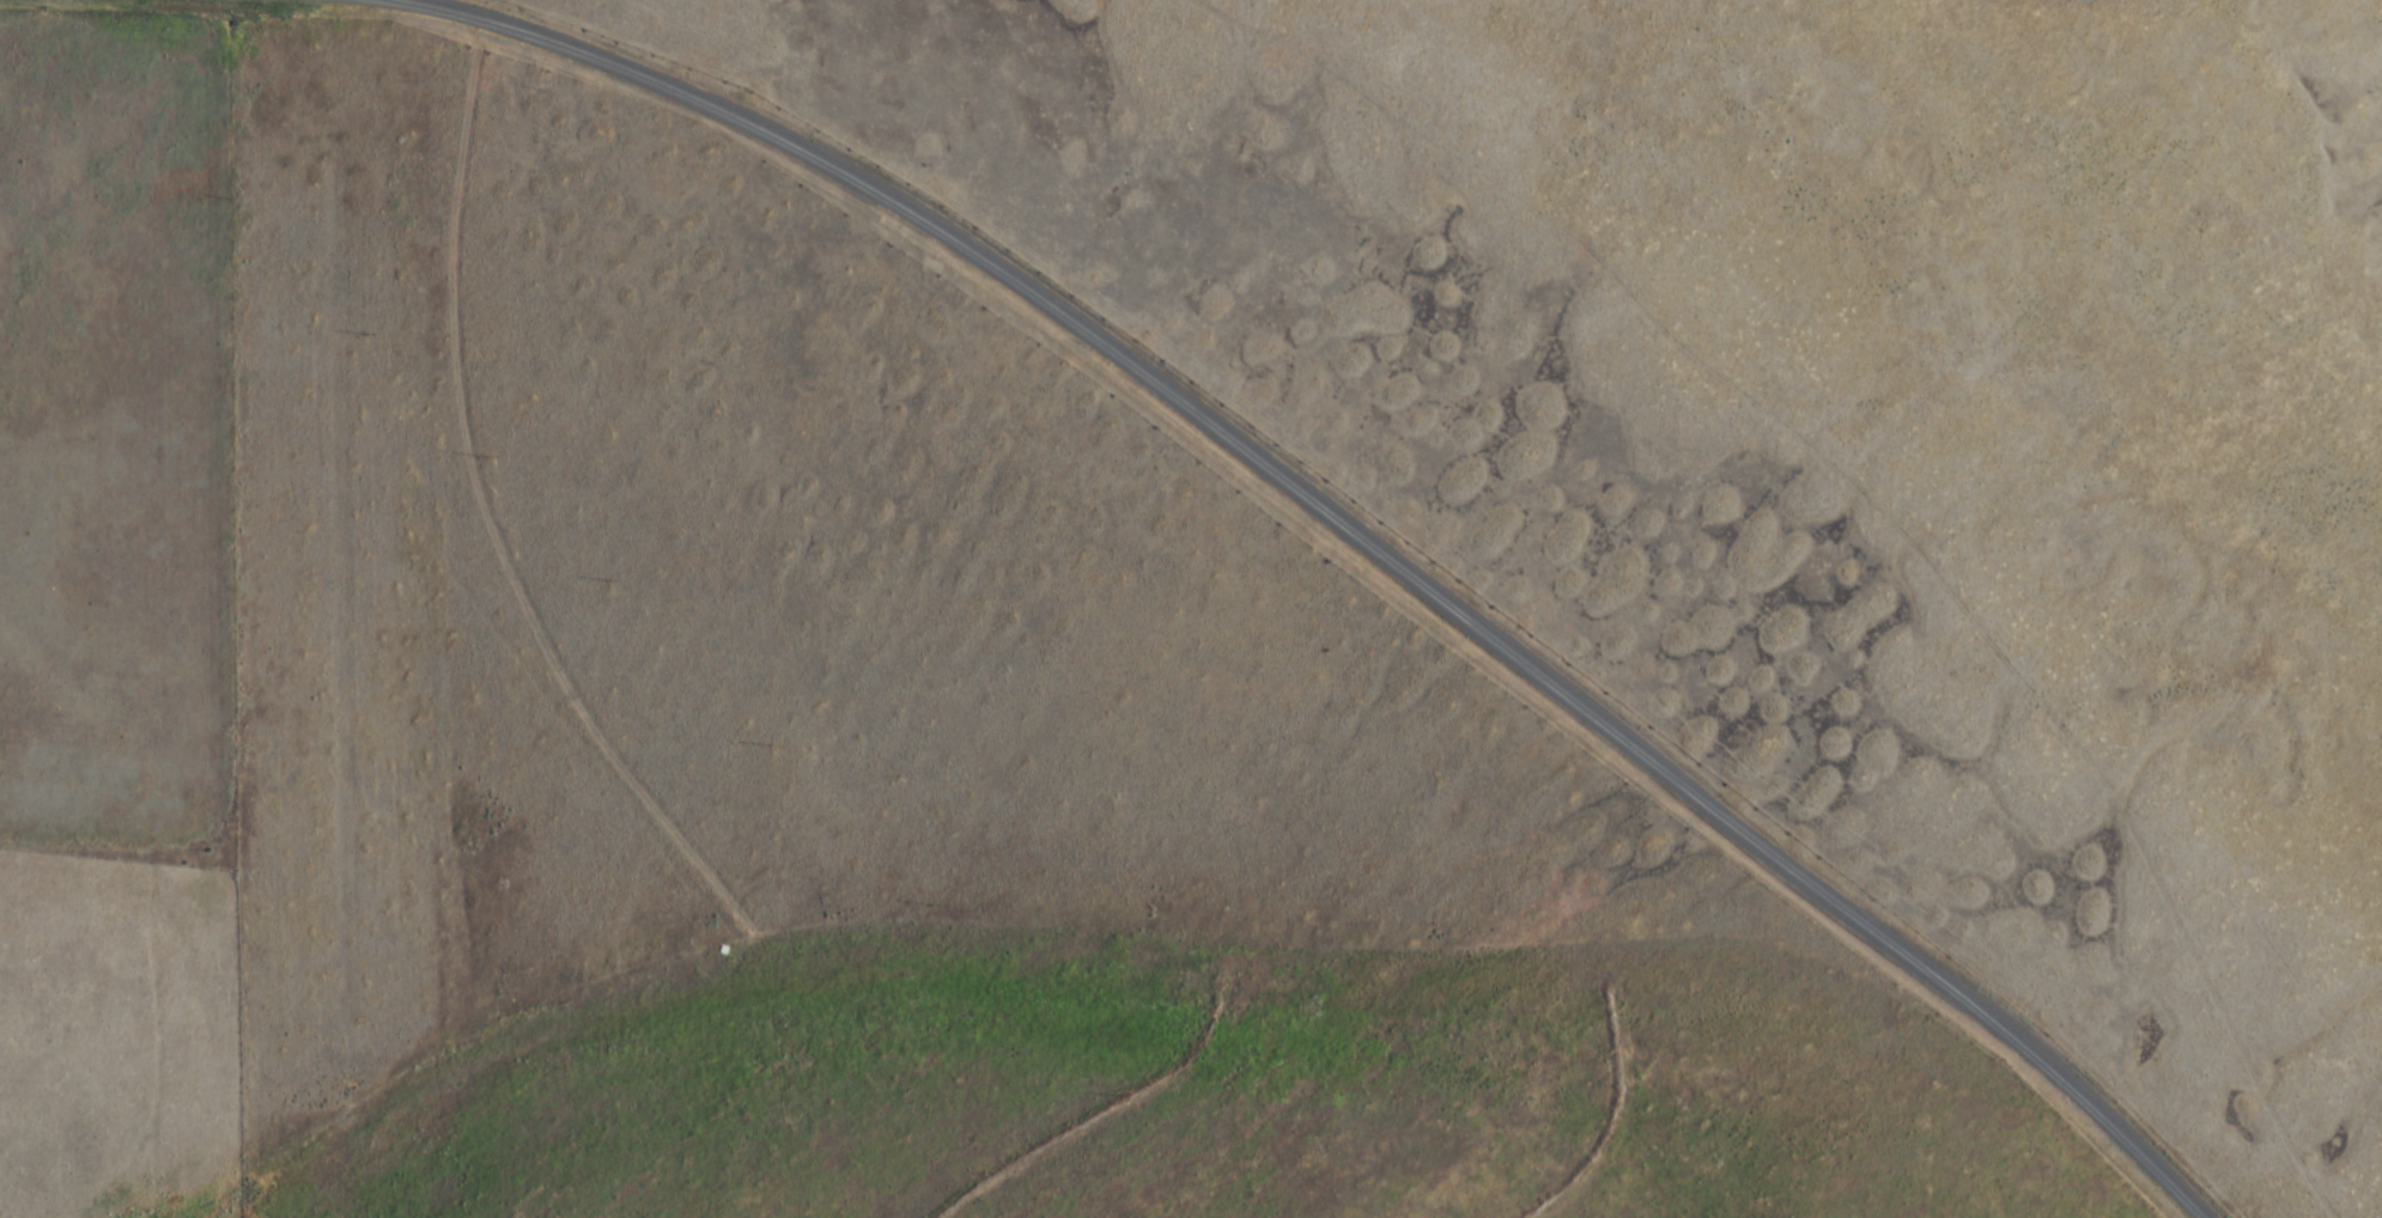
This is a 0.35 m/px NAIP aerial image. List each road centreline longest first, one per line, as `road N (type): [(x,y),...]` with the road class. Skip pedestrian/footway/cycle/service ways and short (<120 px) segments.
road 1 (residential): [(2234,1217),(2158,1138),(1654,769),(825,133),(594,47),(160,0)]

